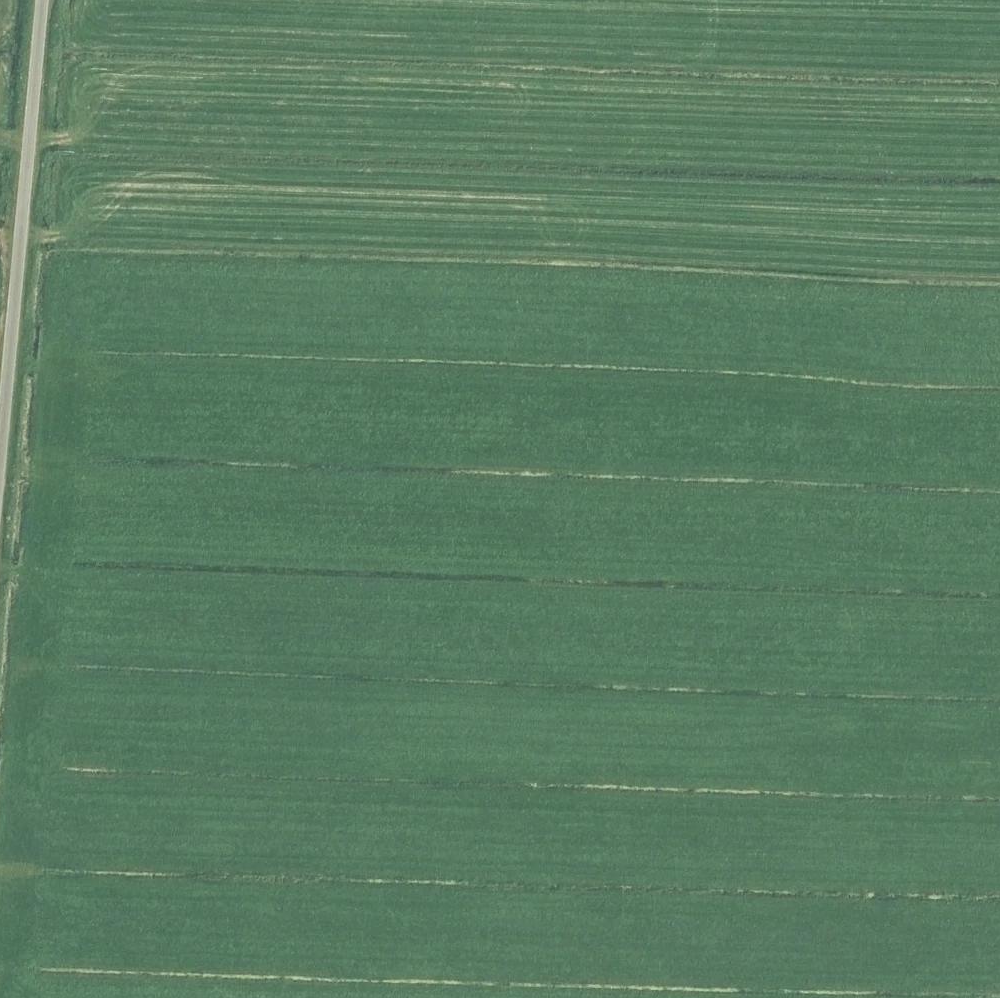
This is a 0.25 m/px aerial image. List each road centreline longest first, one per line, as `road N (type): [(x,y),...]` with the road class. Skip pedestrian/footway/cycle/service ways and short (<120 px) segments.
road 1 (unclassified): [(0,454),(42,0)]

